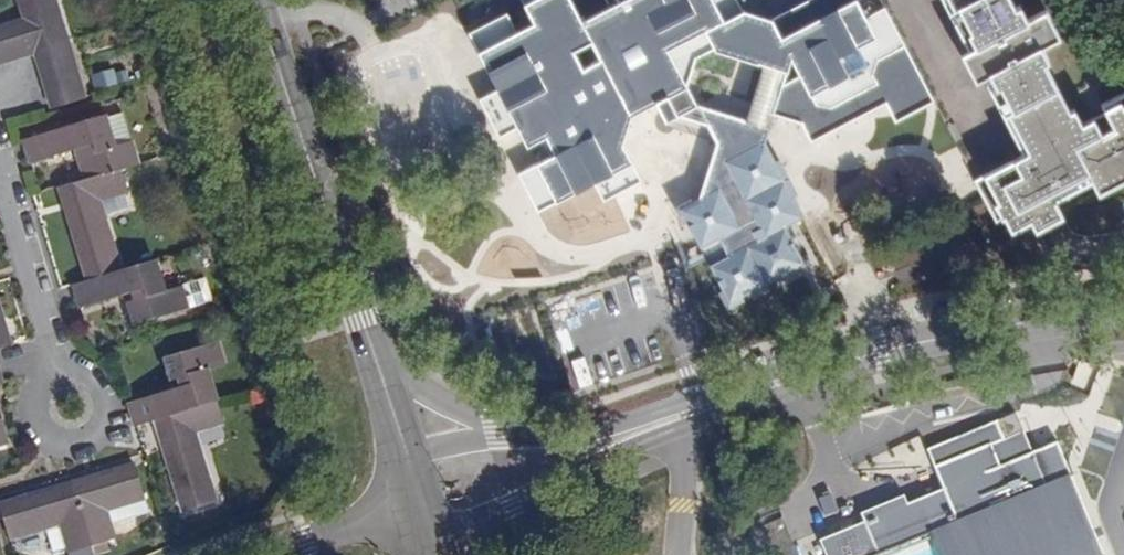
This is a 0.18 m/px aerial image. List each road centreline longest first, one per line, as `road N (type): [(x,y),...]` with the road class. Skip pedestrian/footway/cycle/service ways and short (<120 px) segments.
road 1 (residential): [(1123,326),(930,336),(420,493)]
road 2 (tertiary): [(256,0),(420,493)]
road 3 (residential): [(0,232),(56,415)]
road 4 (residential): [(420,493),(266,554)]

